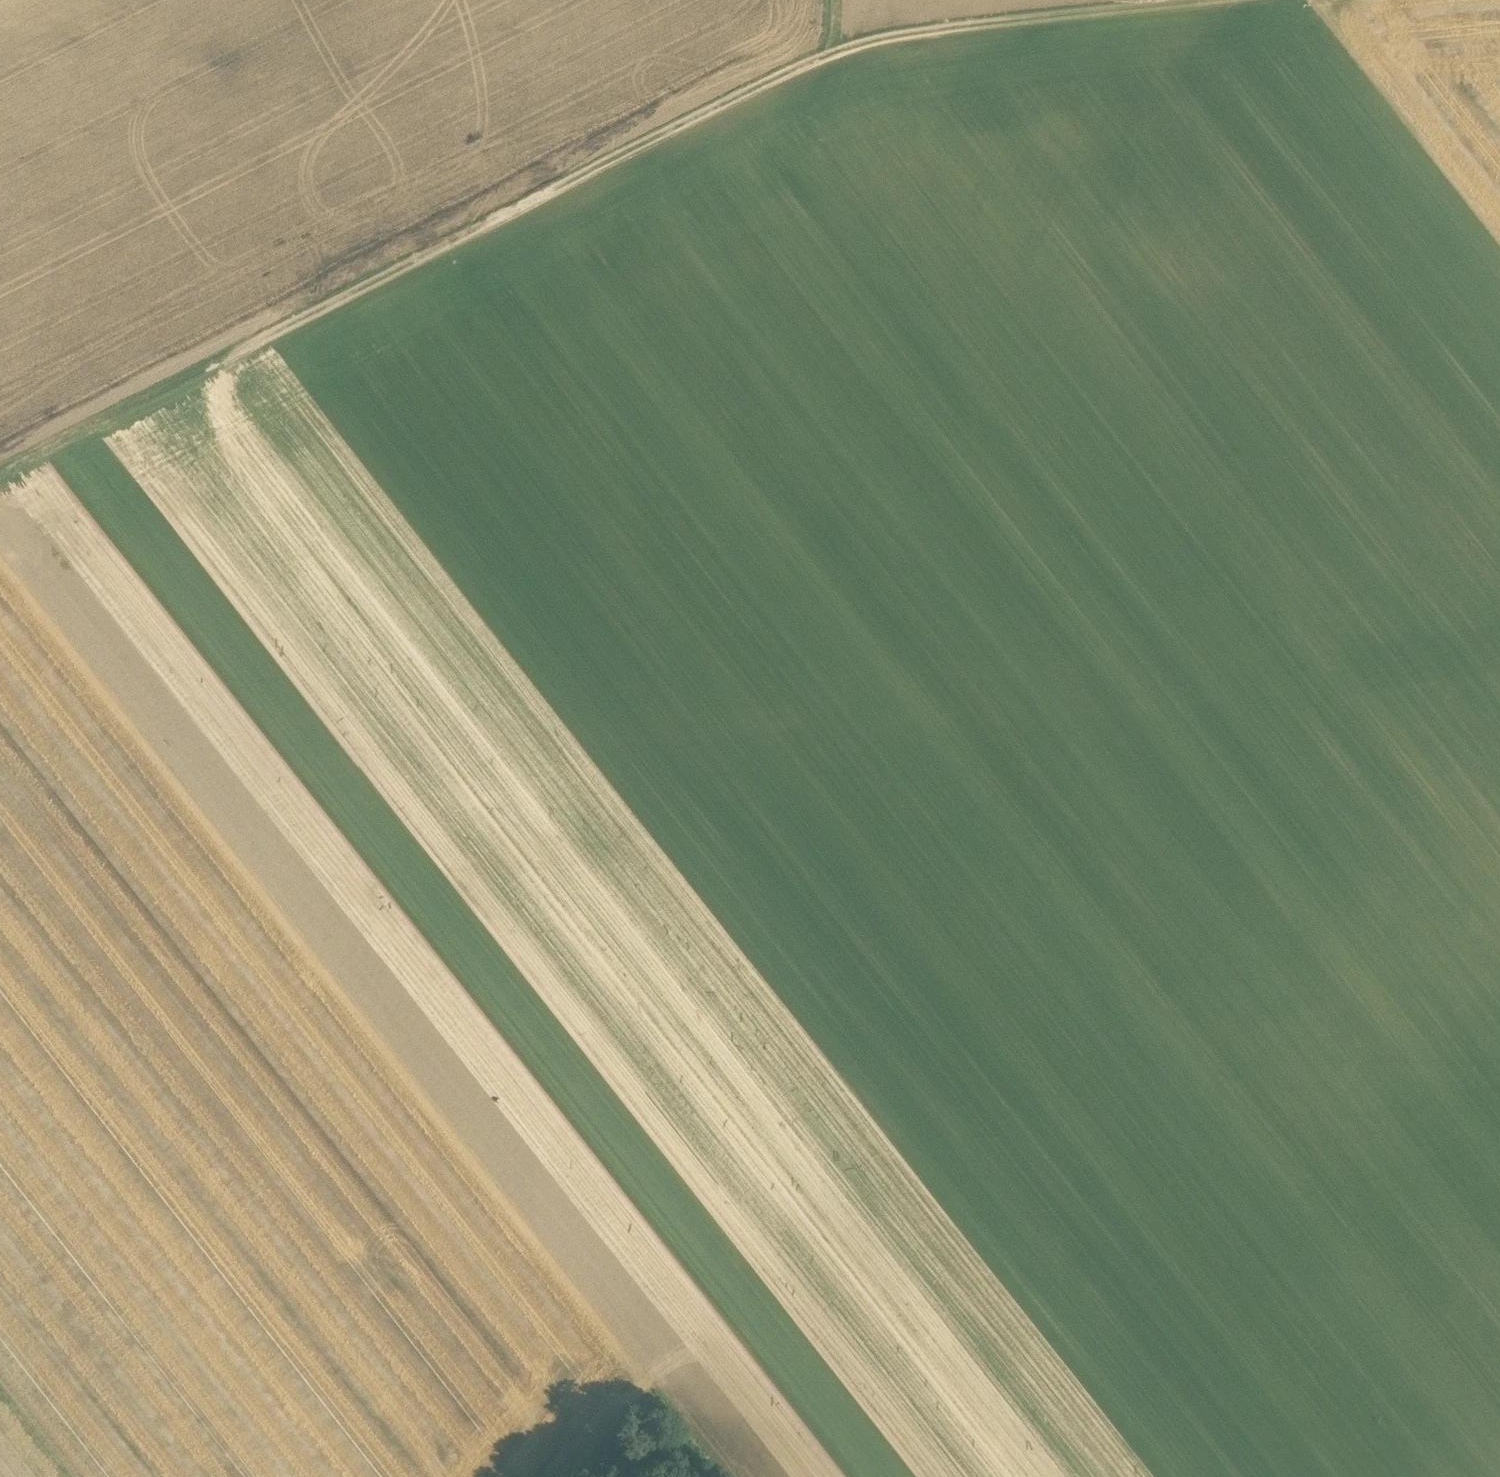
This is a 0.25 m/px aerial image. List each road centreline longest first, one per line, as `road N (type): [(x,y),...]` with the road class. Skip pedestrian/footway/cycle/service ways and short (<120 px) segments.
road 1 (track): [(831,0),(830,49),(812,60),(0,469)]

